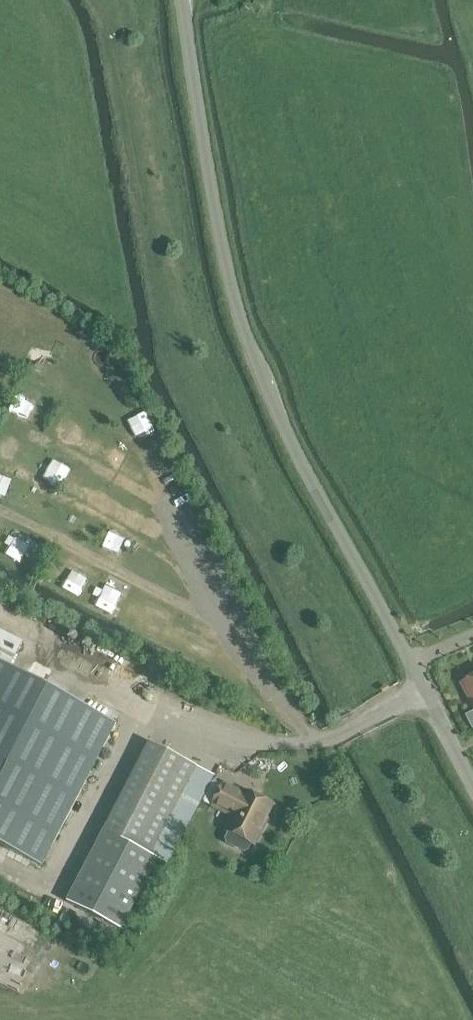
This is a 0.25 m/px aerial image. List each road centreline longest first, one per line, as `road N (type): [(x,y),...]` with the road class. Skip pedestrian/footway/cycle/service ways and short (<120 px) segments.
road 1 (unclassified): [(472,775),(279,423),(228,277),(181,0)]
road 2 (track): [(0,613),(236,735),(278,744),(338,734),(426,692)]

